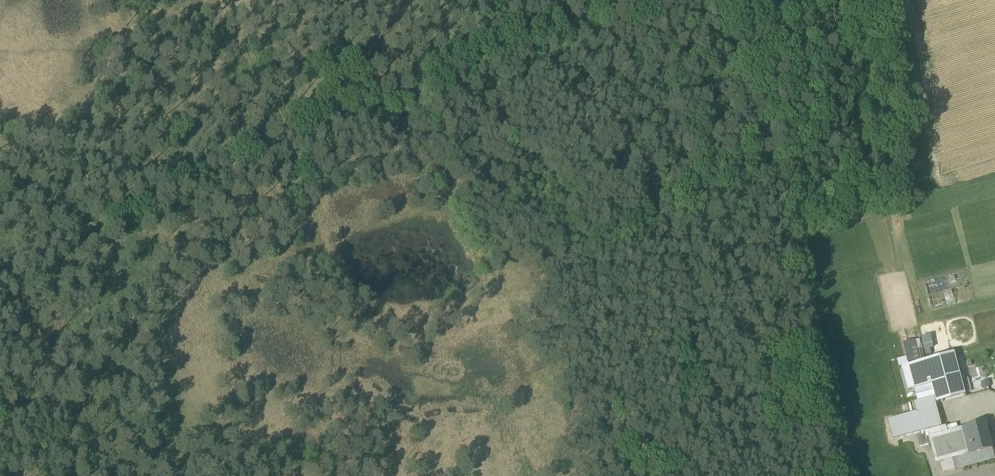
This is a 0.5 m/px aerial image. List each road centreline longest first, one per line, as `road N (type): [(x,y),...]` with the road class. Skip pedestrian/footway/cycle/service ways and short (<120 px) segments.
road 1 (track): [(0,264),(640,0)]
road 2 (track): [(839,475),(742,0)]

